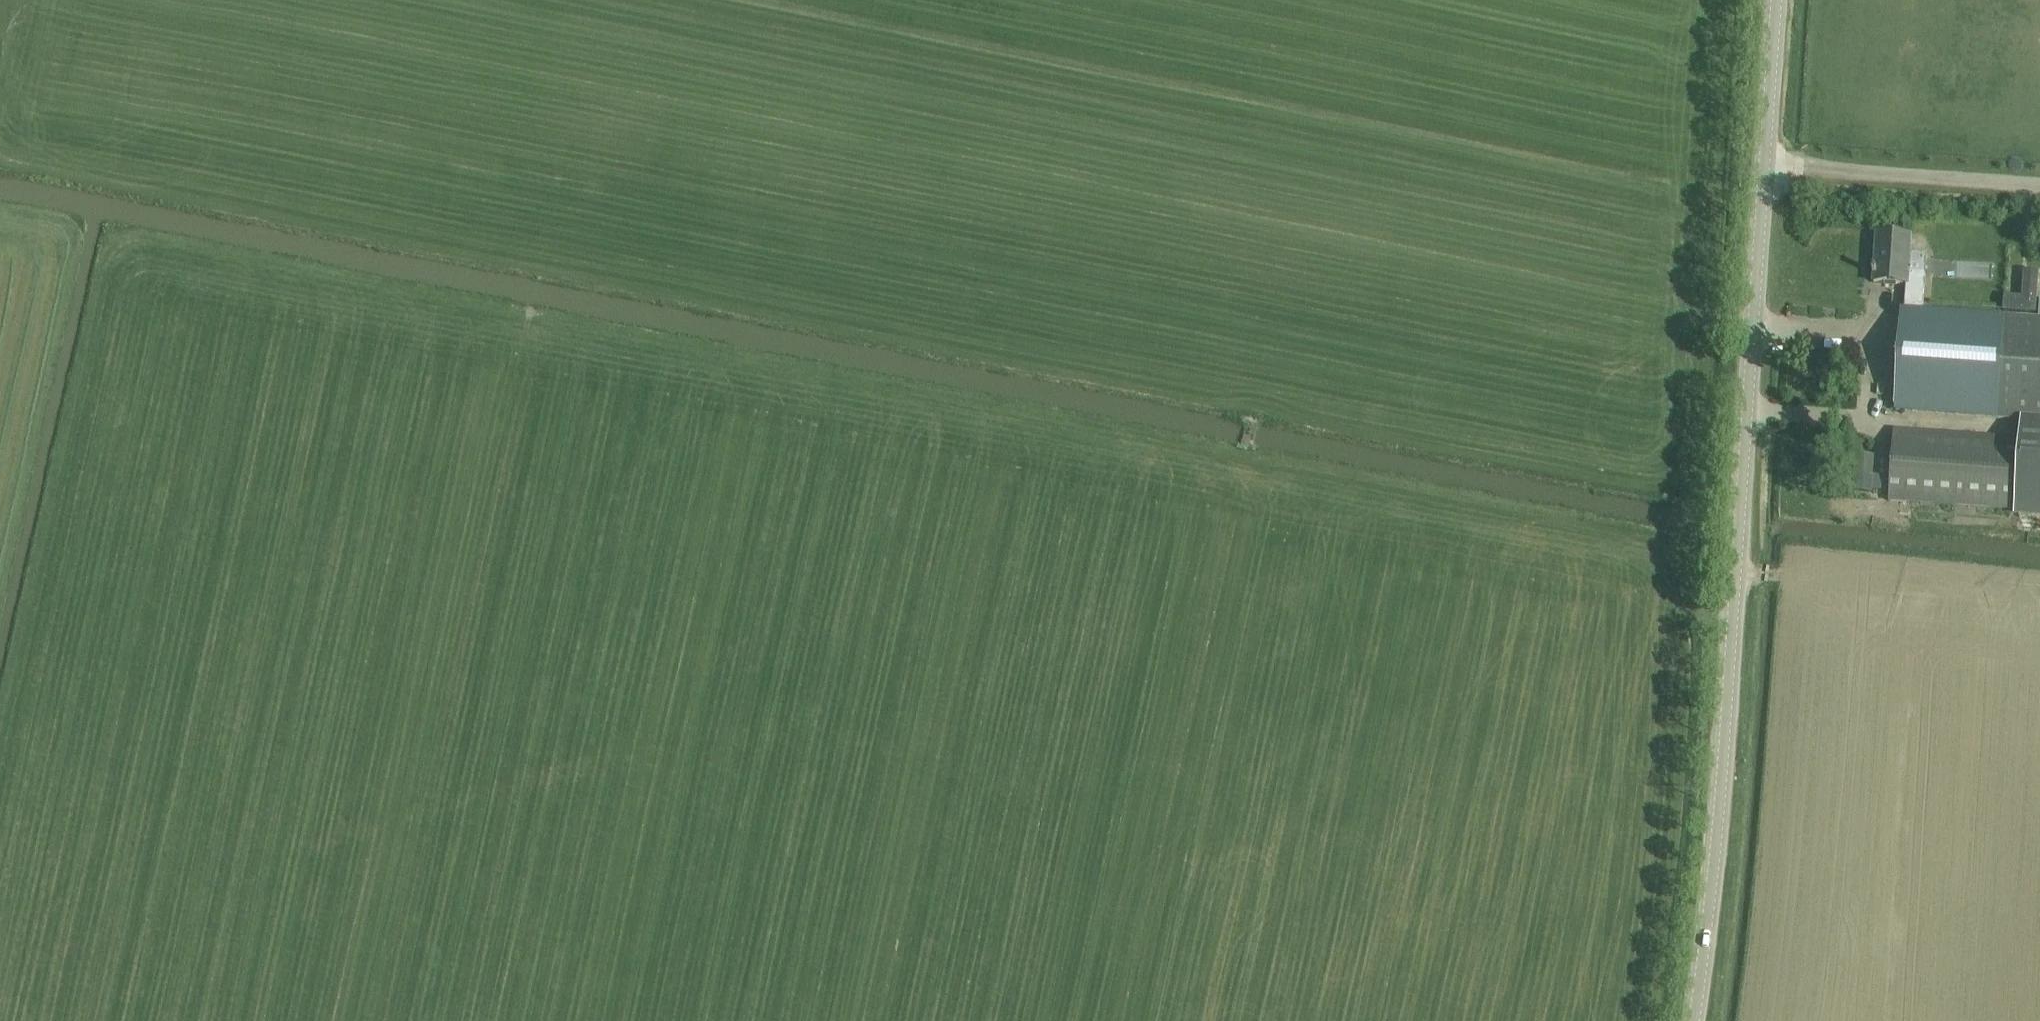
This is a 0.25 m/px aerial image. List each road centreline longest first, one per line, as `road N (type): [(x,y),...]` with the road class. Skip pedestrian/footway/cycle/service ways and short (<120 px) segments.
road 1 (tertiary): [(1690,1020),(1720,788),(1777,0)]

